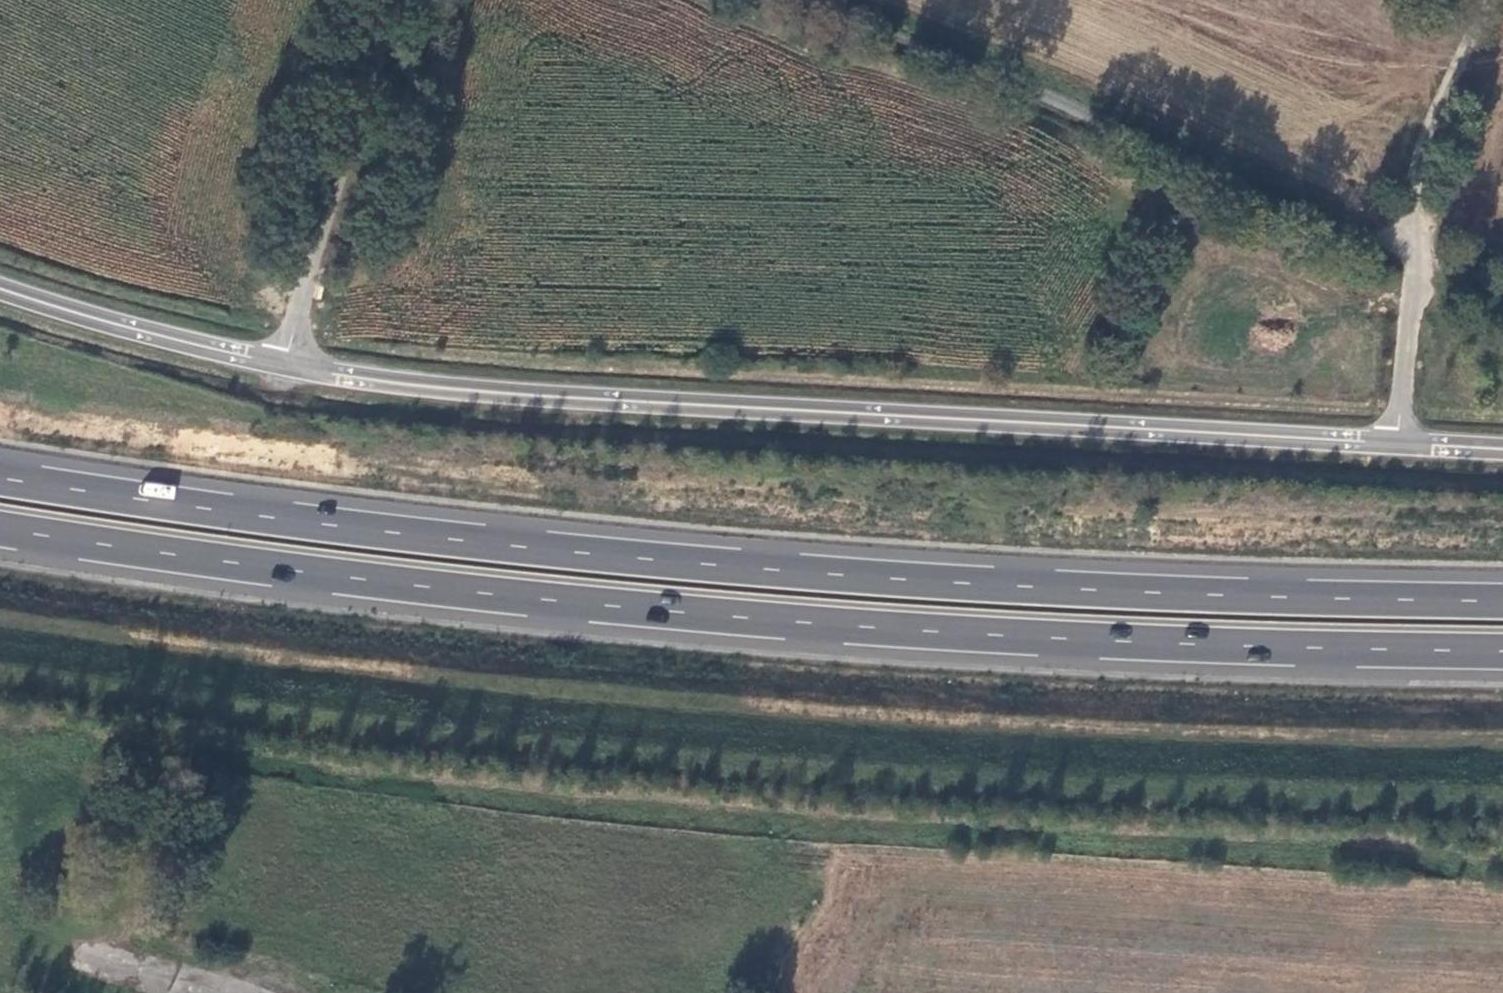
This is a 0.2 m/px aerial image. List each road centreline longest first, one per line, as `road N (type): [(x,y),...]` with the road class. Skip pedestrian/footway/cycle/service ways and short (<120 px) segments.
road 1 (trunk): [(1502,601),(937,581),(427,536),(0,477)]
road 2 (trunk): [(0,528),(614,606),(936,631),(1502,653)]
road 3 (unclassified): [(1402,443),(428,387),(158,335),(0,290)]
road 4 (track): [(799,0),(1006,78),(1212,176),(1401,251)]
road 5 (unclassified): [(1483,0),(1426,138),(1400,238),(1422,278),(1402,443)]

